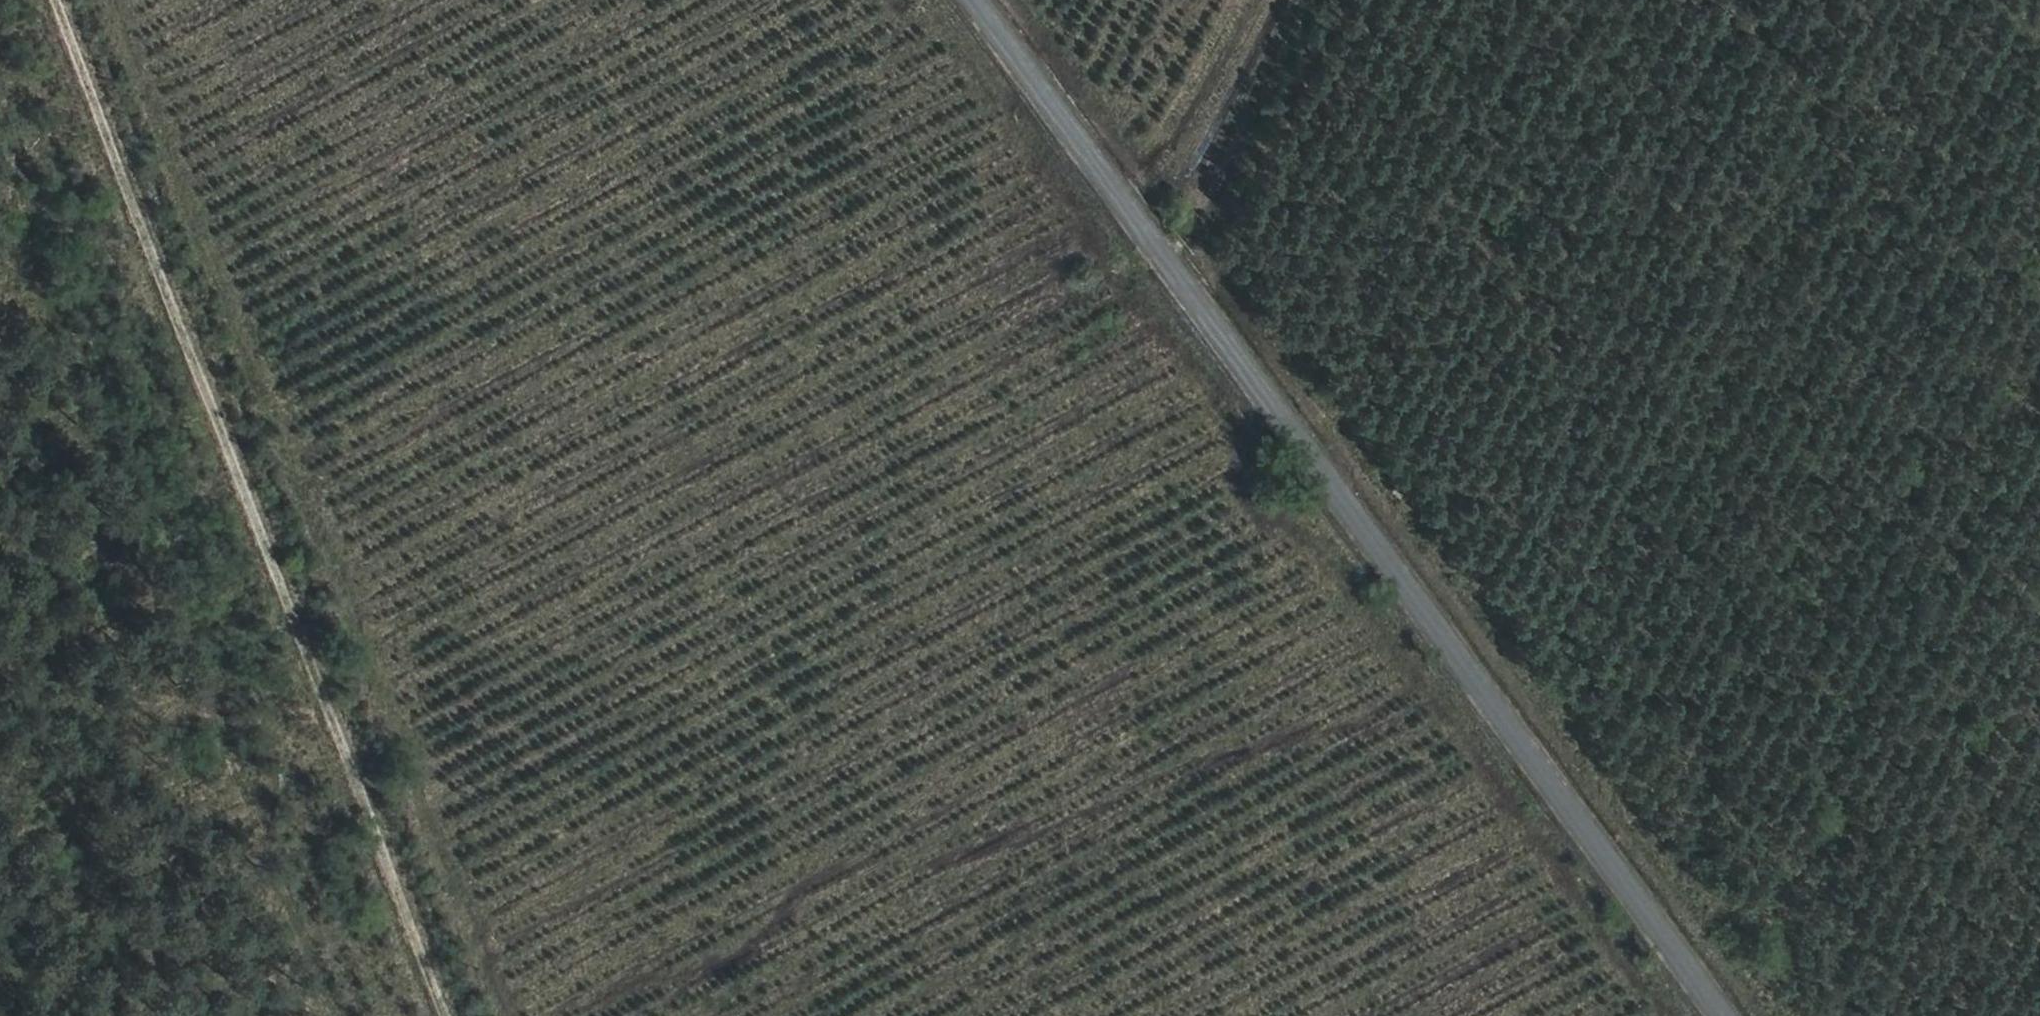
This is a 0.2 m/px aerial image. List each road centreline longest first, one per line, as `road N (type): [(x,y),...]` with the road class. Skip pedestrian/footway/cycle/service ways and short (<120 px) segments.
road 1 (unclassified): [(978,0),(1720,1015)]

